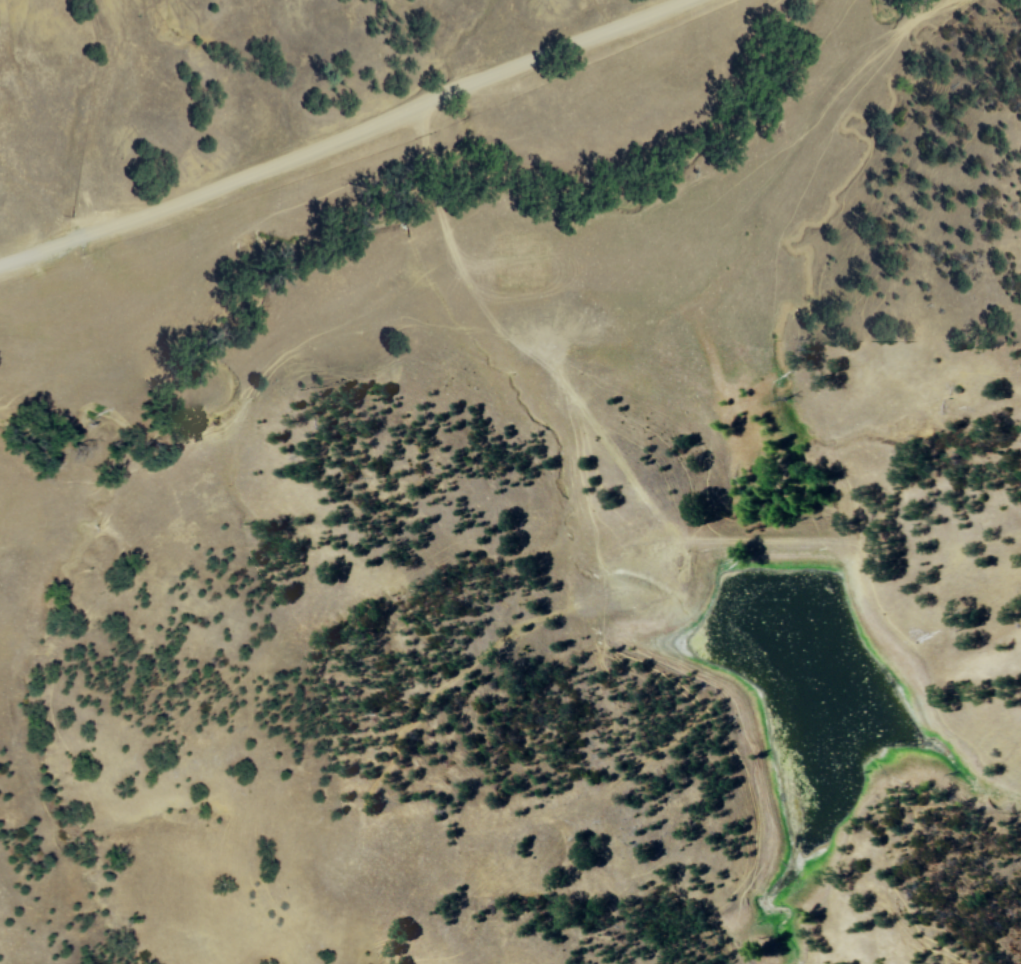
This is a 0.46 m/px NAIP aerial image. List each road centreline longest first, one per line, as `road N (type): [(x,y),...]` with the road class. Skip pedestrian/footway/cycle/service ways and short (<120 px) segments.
road 1 (residential): [(0,270),(211,197),(697,0)]

